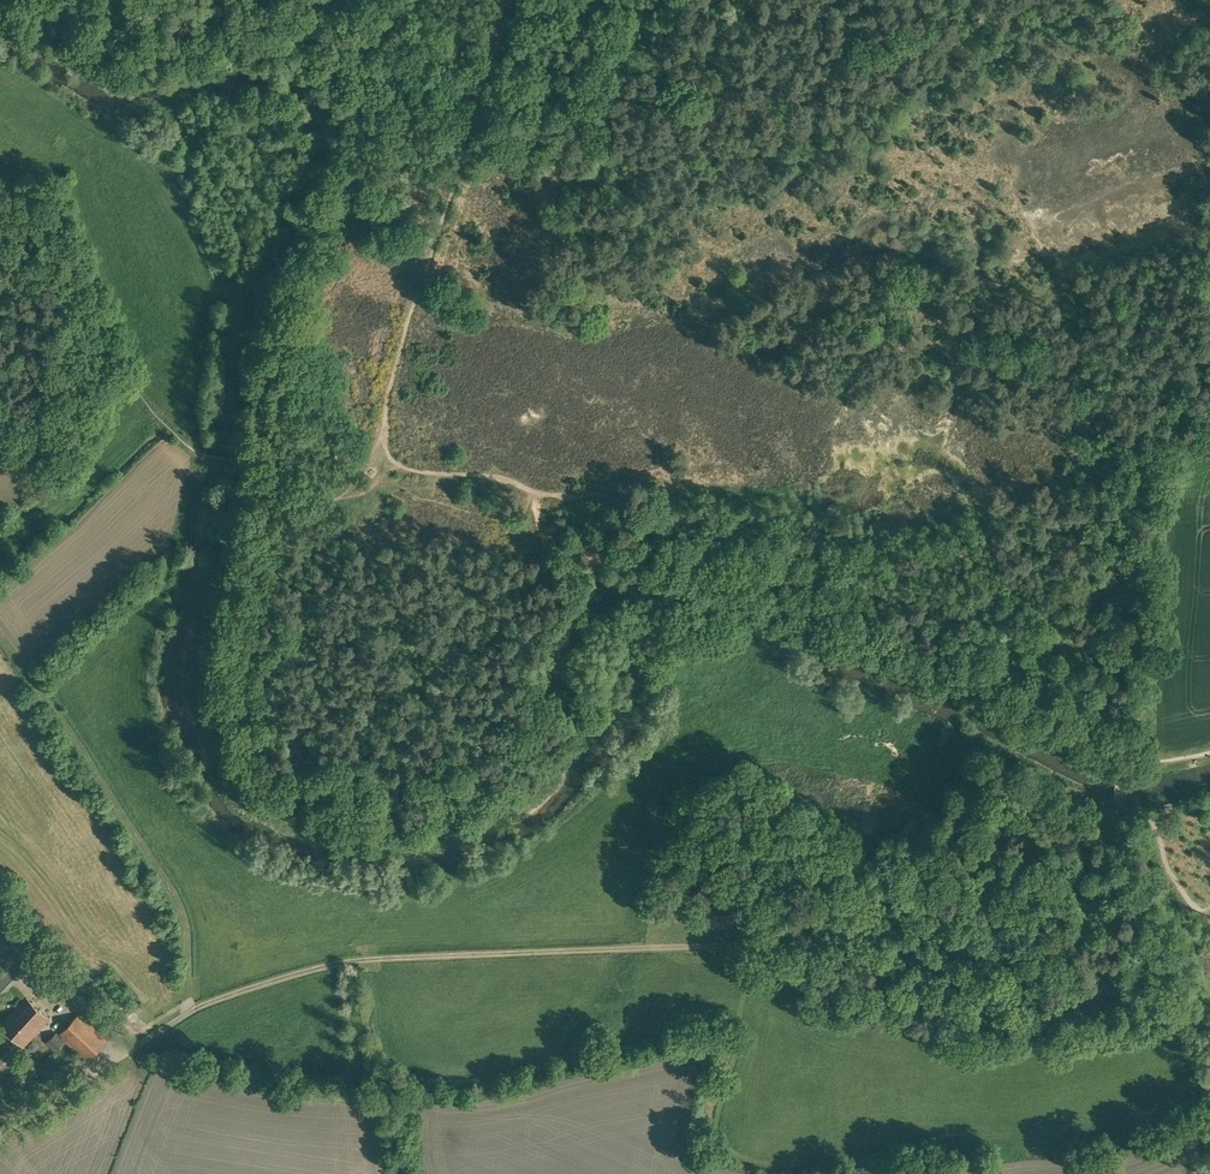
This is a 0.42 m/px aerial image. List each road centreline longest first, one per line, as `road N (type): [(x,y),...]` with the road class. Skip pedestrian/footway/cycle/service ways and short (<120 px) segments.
road 1 (track): [(192,1011),(364,960),(768,950)]

